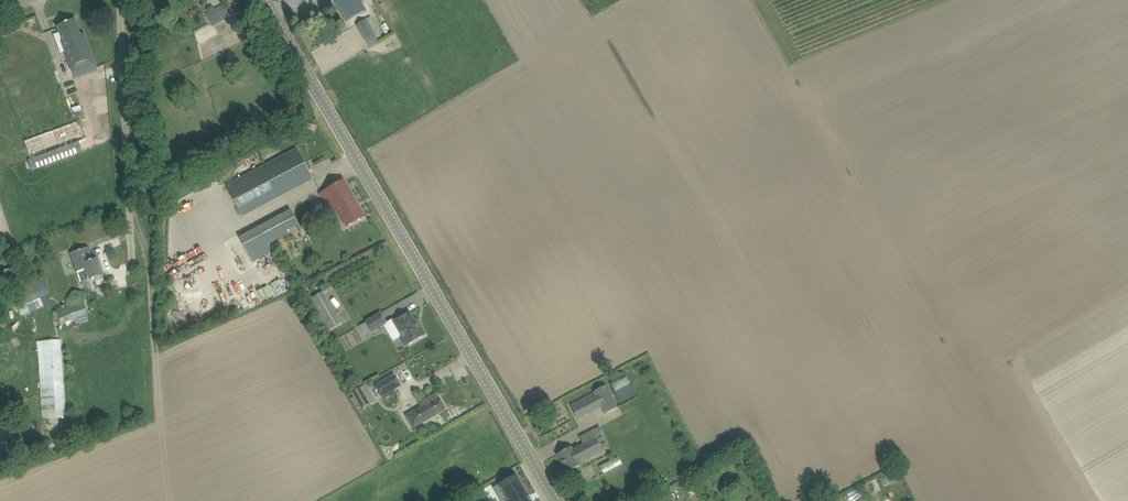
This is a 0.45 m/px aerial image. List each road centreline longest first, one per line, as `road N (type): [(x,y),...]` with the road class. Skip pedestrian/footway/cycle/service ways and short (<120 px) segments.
road 1 (tertiary): [(557,500),(264,0)]
road 2 (track): [(120,0),(132,271)]

